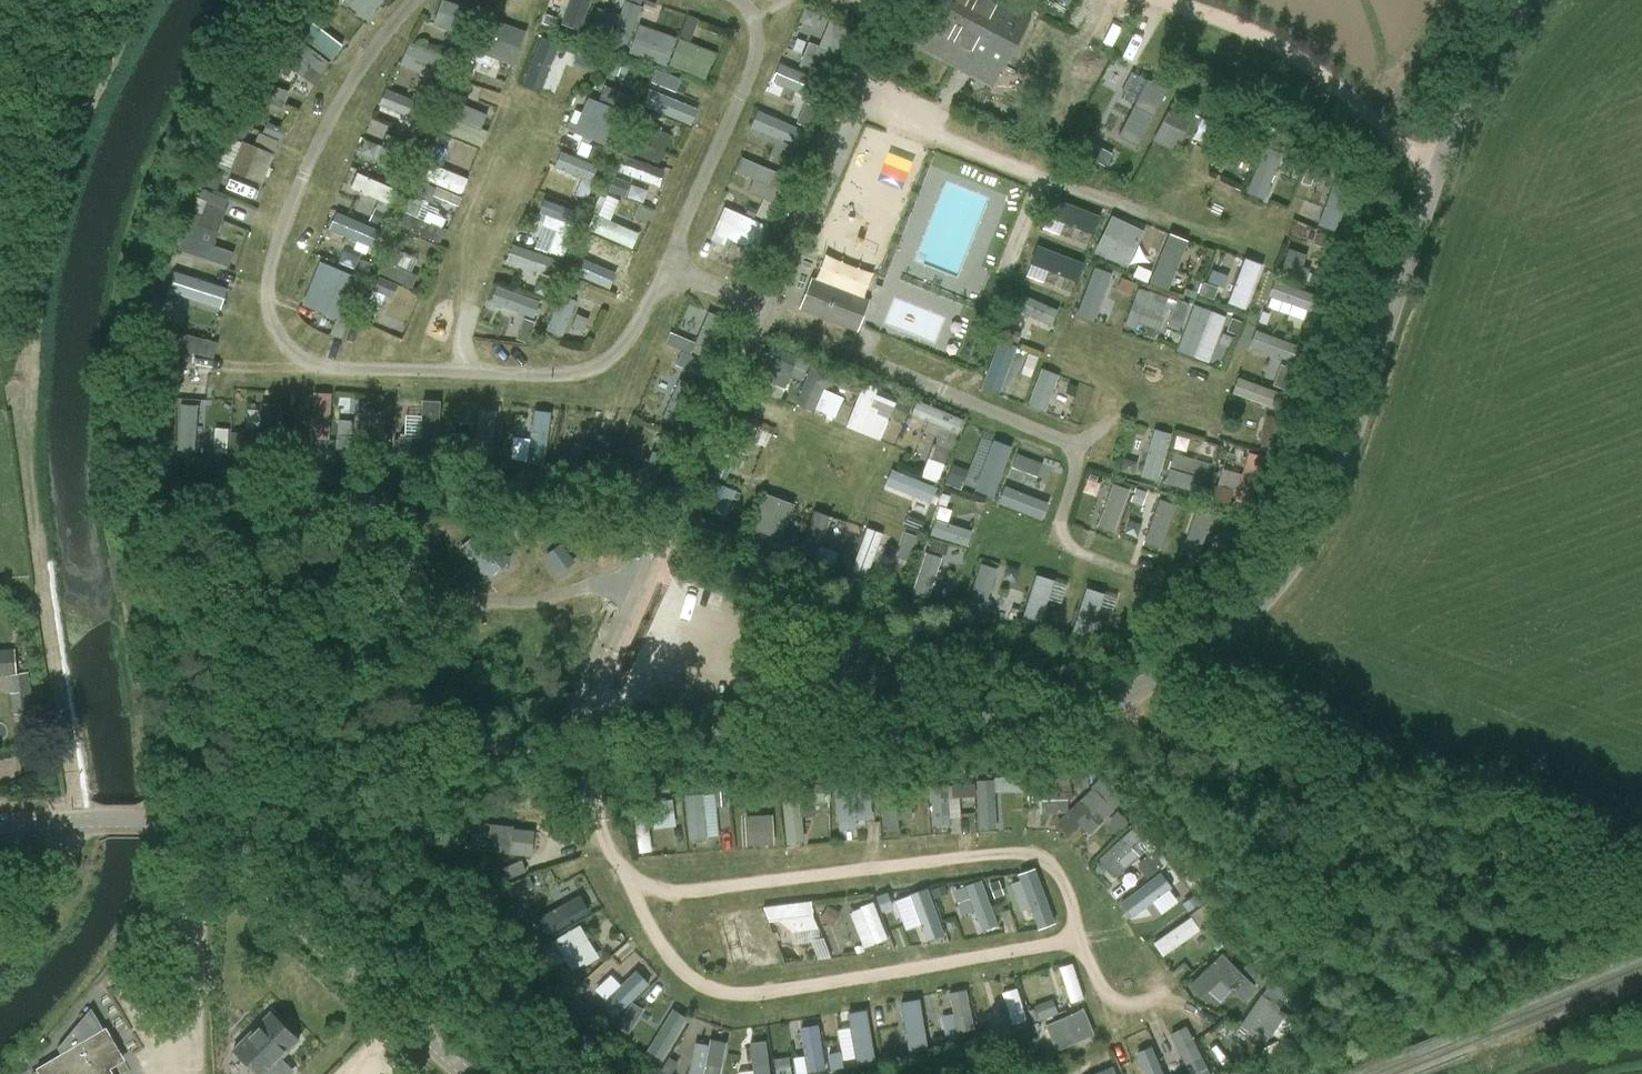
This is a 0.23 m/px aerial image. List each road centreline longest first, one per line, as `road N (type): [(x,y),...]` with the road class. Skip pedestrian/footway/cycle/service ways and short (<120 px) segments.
road 1 (tertiary): [(217,847),(274,792),(351,764),(446,751),(1050,714),(1109,702),(1209,647),(1281,579),(1336,485),(1451,137),(1488,54),(1533,0)]
road 2 (track): [(758,312),(588,690),(601,832),(681,970),(703,987),(740,998),(1066,943),(1076,933),(1049,859),(1019,850),(650,887)]
road 3 (track): [(1062,519),(1081,447),(667,268),(604,363),(323,364),(295,353),(270,319),(269,278),(317,143),(375,44),(422,0)]
road 4 (track): [(758,312),(856,96),(1107,202),(1203,231)]
road 5 (tertiary): [(470,1073),(217,847)]
road 6 (track): [(1440,168),(1279,45),(1172,0)]
road 7 (track): [(217,847),(168,939),(162,998),(186,1073)]
road 8 (track): [(756,55),(667,268)]
road 9 (track): [(0,959),(15,951),(68,857),(67,823)]
road 10 (tertiary): [(217,847),(160,823),(96,822)]

